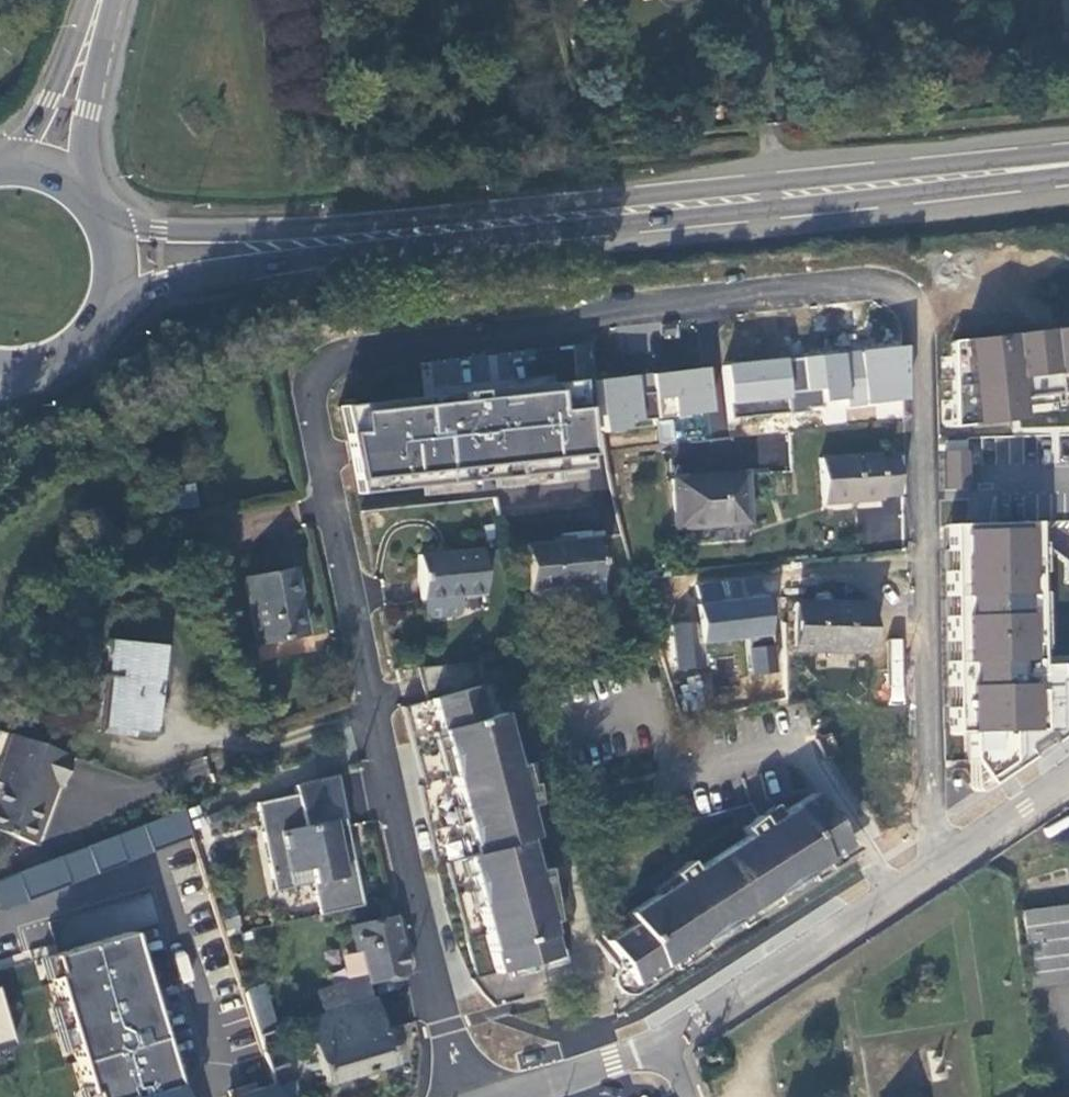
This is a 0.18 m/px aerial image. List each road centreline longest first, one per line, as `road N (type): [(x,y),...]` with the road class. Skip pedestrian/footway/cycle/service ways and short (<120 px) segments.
road 1 (residential): [(463,1096),(296,332)]
road 2 (primary): [(1068,166),(294,238)]
road 3 (residential): [(1068,774),(660,1044)]
road 4 (residential): [(0,932),(165,879),(228,1069),(195,1078),(201,1096)]
road 5 (primary): [(107,316),(160,287),(273,259),(294,238)]
road 6 (secondary): [(90,196),(83,164),(105,0)]
road 7 (primary): [(294,238),(160,235),(107,221)]
road 8 (secondary): [(96,0),(50,103),(3,161)]
road 9 (residential): [(660,1044),(505,1096)]

